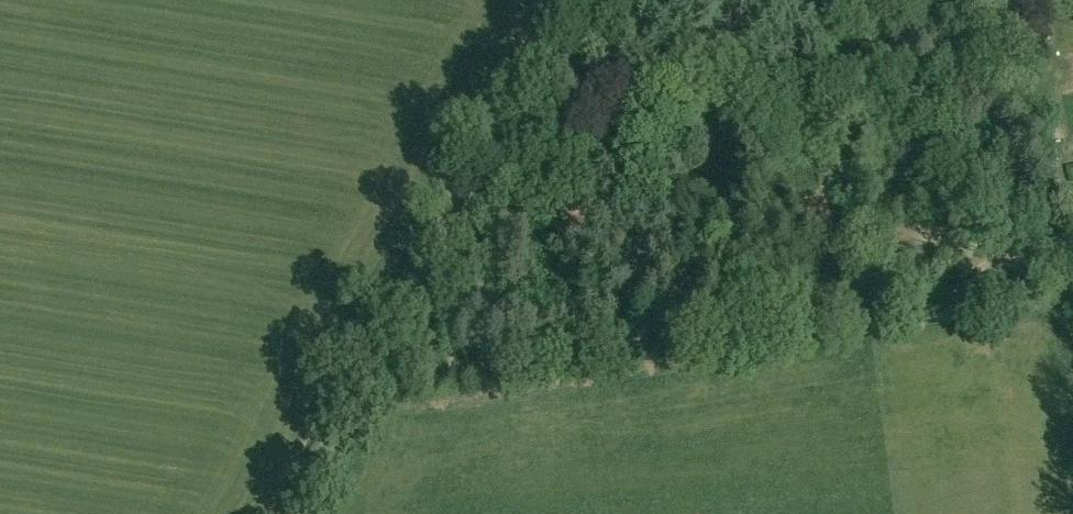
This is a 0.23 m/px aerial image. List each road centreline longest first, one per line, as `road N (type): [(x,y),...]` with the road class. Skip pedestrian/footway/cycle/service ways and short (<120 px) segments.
road 1 (track): [(1072,261),(837,320),(362,378)]
road 2 (unclassified): [(296,513),(362,378),(572,0)]

